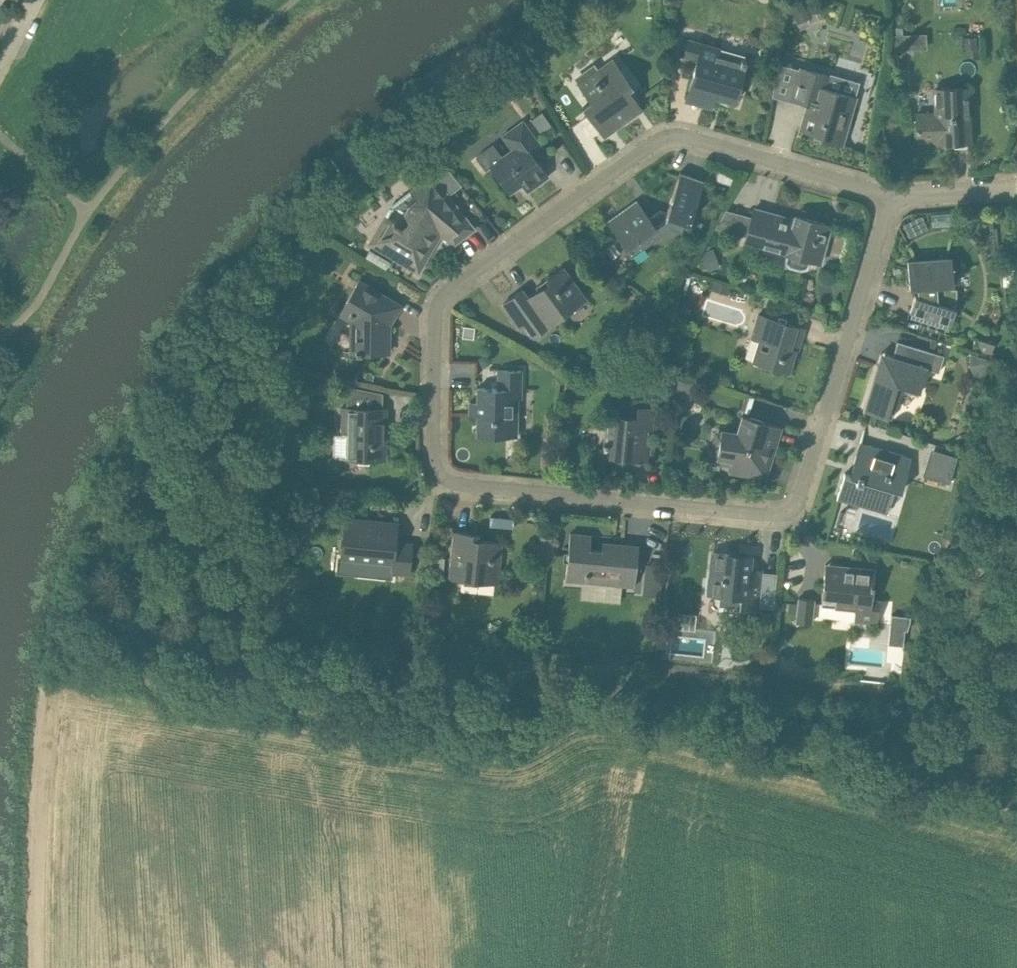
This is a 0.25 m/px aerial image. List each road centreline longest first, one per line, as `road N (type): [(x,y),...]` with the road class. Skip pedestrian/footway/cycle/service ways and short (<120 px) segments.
road 1 (residential): [(890,196),(793,512),(776,517),(449,483),(435,463),(436,311),(448,291),(657,141),(686,136)]
road 2 (residential): [(686,136),(890,196)]
road 3 (unclassified): [(890,196),(1016,189)]

